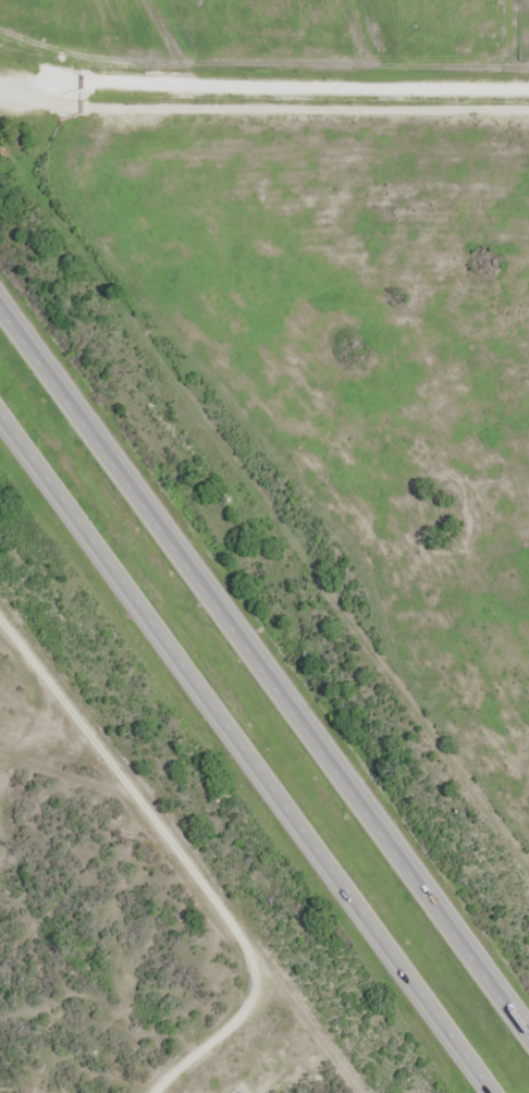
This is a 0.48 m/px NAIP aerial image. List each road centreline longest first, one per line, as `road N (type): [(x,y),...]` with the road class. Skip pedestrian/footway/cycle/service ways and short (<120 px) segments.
road 1 (motorway): [(528,1027),(0,303)]
road 2 (motorway): [(0,407),(497,1092)]
road 3 (track): [(154,1092),(257,1002),(255,947),(0,621)]

